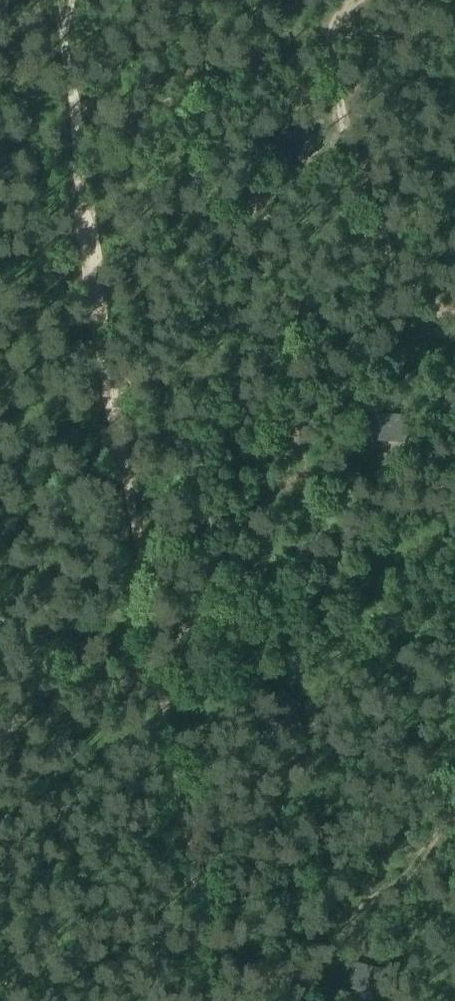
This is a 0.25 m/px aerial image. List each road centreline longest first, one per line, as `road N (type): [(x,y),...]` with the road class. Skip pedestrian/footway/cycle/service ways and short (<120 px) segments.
road 1 (track): [(370,0),(66,154)]
road 2 (track): [(303,35),(407,294),(454,323)]
road 3 (track): [(0,723),(150,675)]

